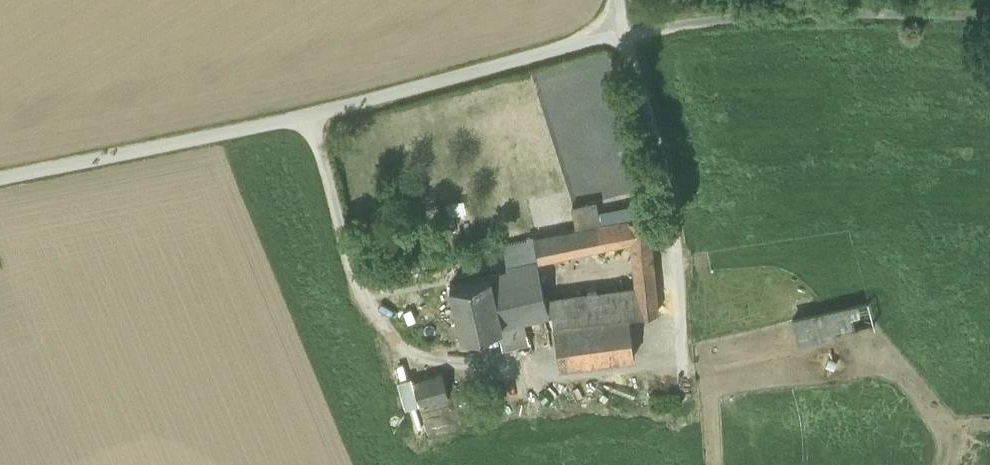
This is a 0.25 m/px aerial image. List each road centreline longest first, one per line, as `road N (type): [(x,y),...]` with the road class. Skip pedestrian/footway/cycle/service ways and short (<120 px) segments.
road 1 (unclassified): [(0,179),(313,118),(620,31),(622,0)]
road 2 (track): [(989,18),(830,12),(620,31)]

